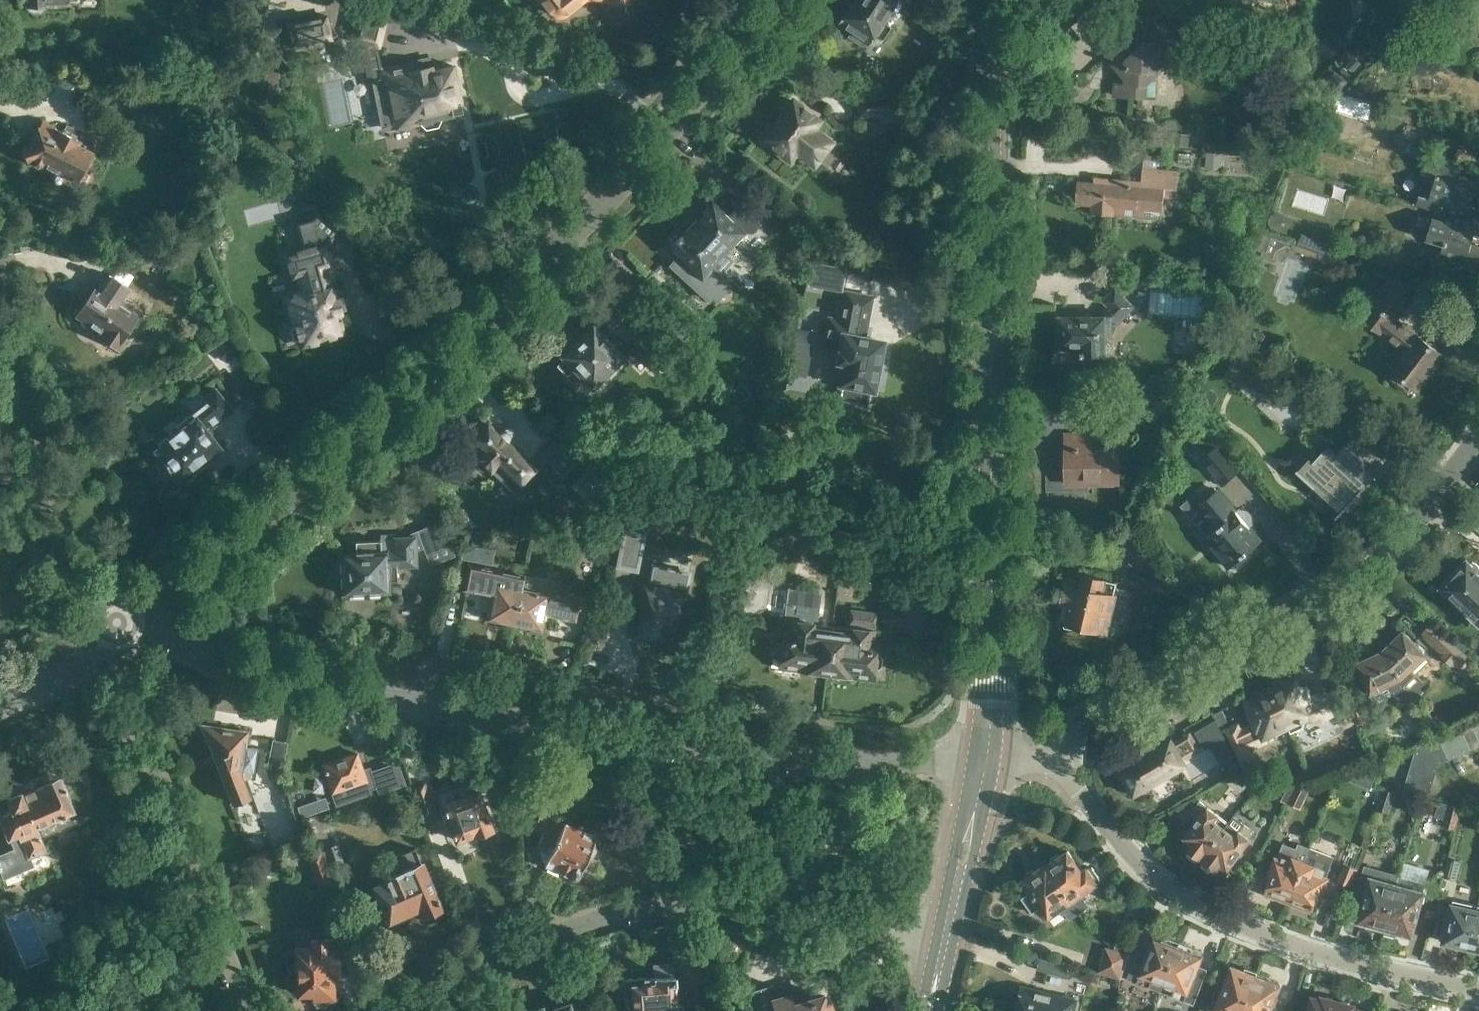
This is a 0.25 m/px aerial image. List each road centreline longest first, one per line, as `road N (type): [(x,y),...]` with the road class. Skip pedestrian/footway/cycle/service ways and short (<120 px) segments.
road 1 (residential): [(119,630),(245,534),(553,270),(658,155),(763,0)]
road 2 (residential): [(119,630),(226,669),(842,763),(986,765)]
road 3 (tertiary): [(986,765),(993,693),(985,0)]
road 4 (residential): [(404,1010),(559,929),(663,906),(799,909),(946,935)]
road 5 (residential): [(1061,760),(1115,703),(1282,629),(1365,581),(1478,458)]
road 6 (residential): [(1478,991),(1238,923),(1187,900),(1136,855),(1061,760)]
road 7 (residential): [(119,630),(161,777),(250,1010)]
road 8 (residential): [(119,630),(0,335)]
road 9 (tertiary): [(946,935),(986,765)]
road 10 (residential): [(0,699),(105,647),(119,630)]

